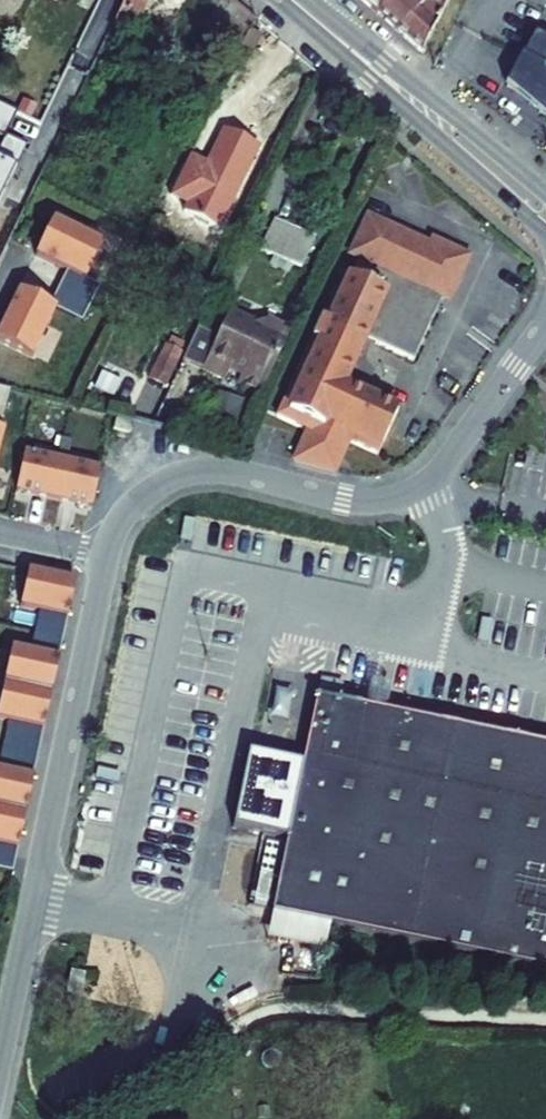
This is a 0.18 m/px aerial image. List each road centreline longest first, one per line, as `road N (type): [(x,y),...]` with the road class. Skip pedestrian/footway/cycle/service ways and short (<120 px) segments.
road 1 (residential): [(545,325),(454,454),(419,488),(356,502),(218,471),(185,474),(137,500),(116,528),(108,559)]
road 2 (residential): [(108,559),(0,1053)]
road 3 (secondary): [(369,65),(545,234)]
road 4 (secondary): [(545,192),(432,99),(369,65)]

